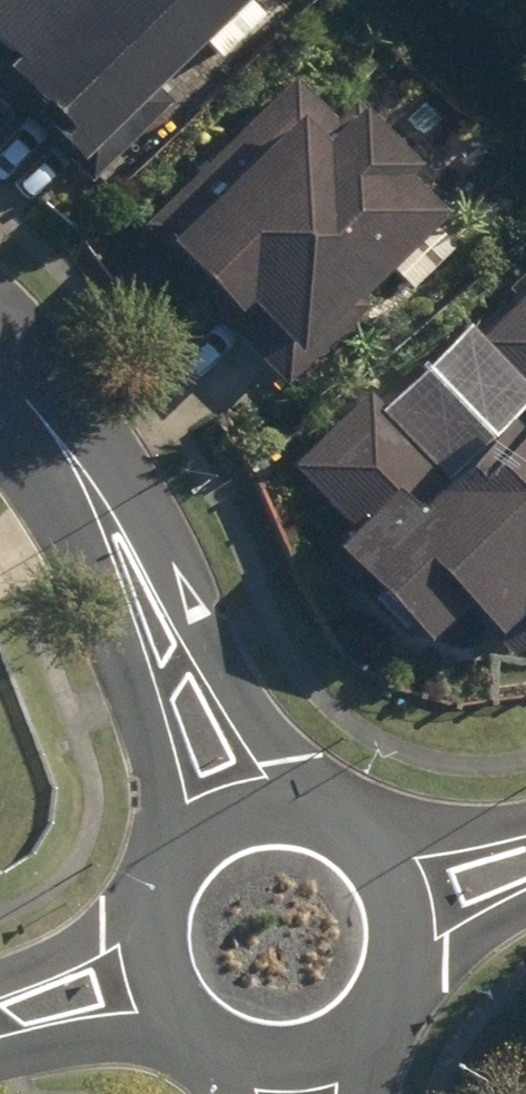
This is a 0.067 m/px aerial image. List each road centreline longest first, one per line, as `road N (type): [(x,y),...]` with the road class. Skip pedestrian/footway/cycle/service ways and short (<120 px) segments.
road 1 (residential): [(91,495),(145,529),(182,572),(222,663),(281,763),(293,807)]
road 2 (residential): [(173,860),(165,800),(99,596),(91,495)]
road 3 (residential): [(190,1030),(0,1059)]
road 4 (residential): [(0,978),(154,897)]
road 5 (residential): [(366,837),(525,818)]
road 6 (residential): [(0,373),(62,444),(91,495)]
road 7 (residential): [(190,1030),(162,996),(151,935),(154,897)]
road 8 (residential): [(366,837),(406,909),(404,969)]
road 9 (residential): [(173,860),(206,828),(248,810),(293,807)]
road 10 (residential): [(355,1041),(308,1061),(247,1061),(226,1052)]
road 11 (residential): [(525,912),(404,969)]

